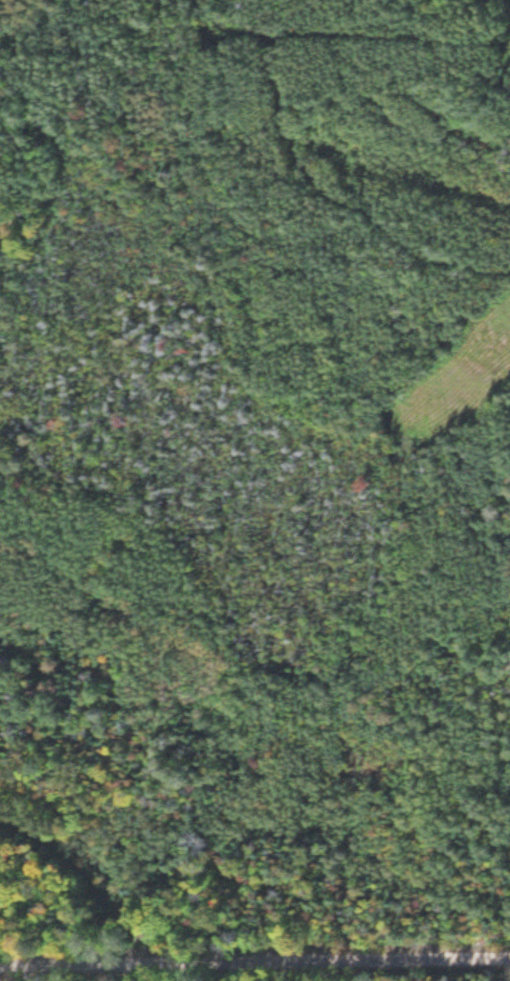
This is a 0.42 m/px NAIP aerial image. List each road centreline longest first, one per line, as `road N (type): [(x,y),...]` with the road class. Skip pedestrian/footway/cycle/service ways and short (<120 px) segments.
road 1 (residential): [(509,958),(0,966)]

